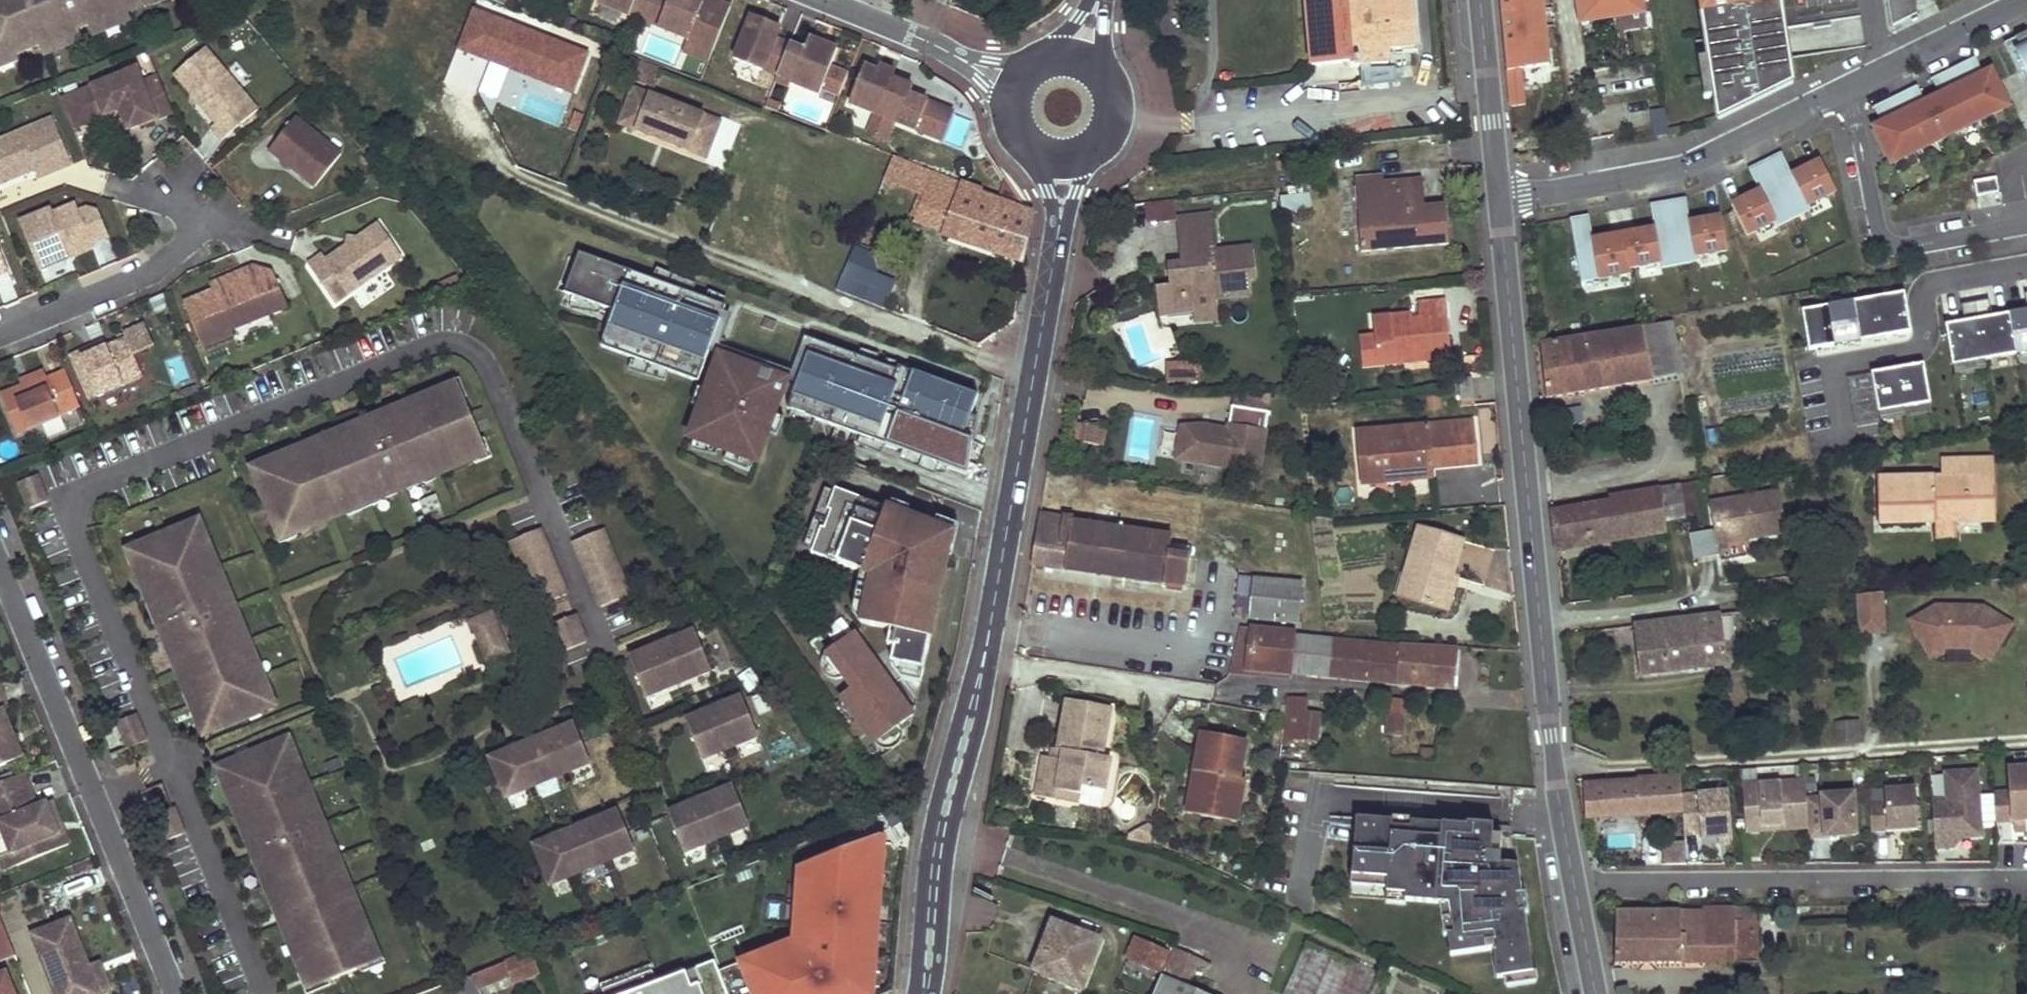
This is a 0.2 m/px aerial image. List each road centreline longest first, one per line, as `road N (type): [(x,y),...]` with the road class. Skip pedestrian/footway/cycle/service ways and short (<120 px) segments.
road 1 (secondary): [(924,993),(944,817),(984,661),(1057,247)]
road 2 (tertiary): [(1574,886),(1539,620),(1498,198)]
road 3 (residential): [(175,993),(0,569)]
road 4 (residential): [(1574,886),(2026,879)]
road 5 (residential): [(1845,89),(1687,164),(1498,198)]
road 6 (residential): [(2026,225),(1907,247),(1886,238),(1845,89)]
road 7 (residential): [(0,335),(156,266),(212,215),(183,172)]
road 8 (residential): [(2026,2),(1845,89)]
road 9 (tertiary): [(1498,198),(1480,0)]
road 10 (residential): [(826,0),(949,52)]

